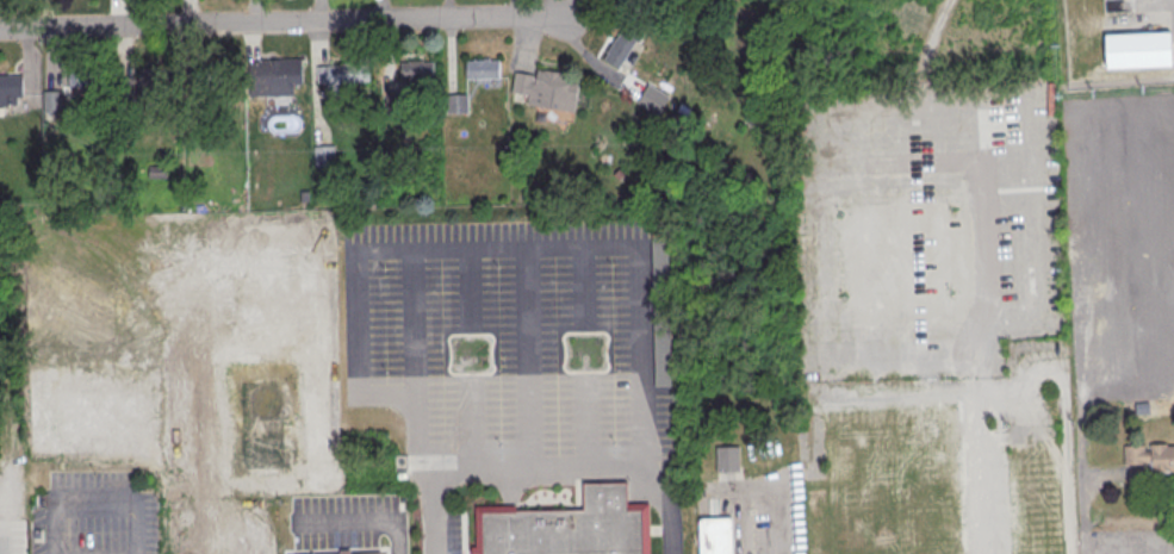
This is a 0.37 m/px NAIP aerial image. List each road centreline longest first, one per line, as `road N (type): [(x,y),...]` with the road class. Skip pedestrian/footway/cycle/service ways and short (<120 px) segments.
road 1 (residential): [(567,15),(0,29)]

